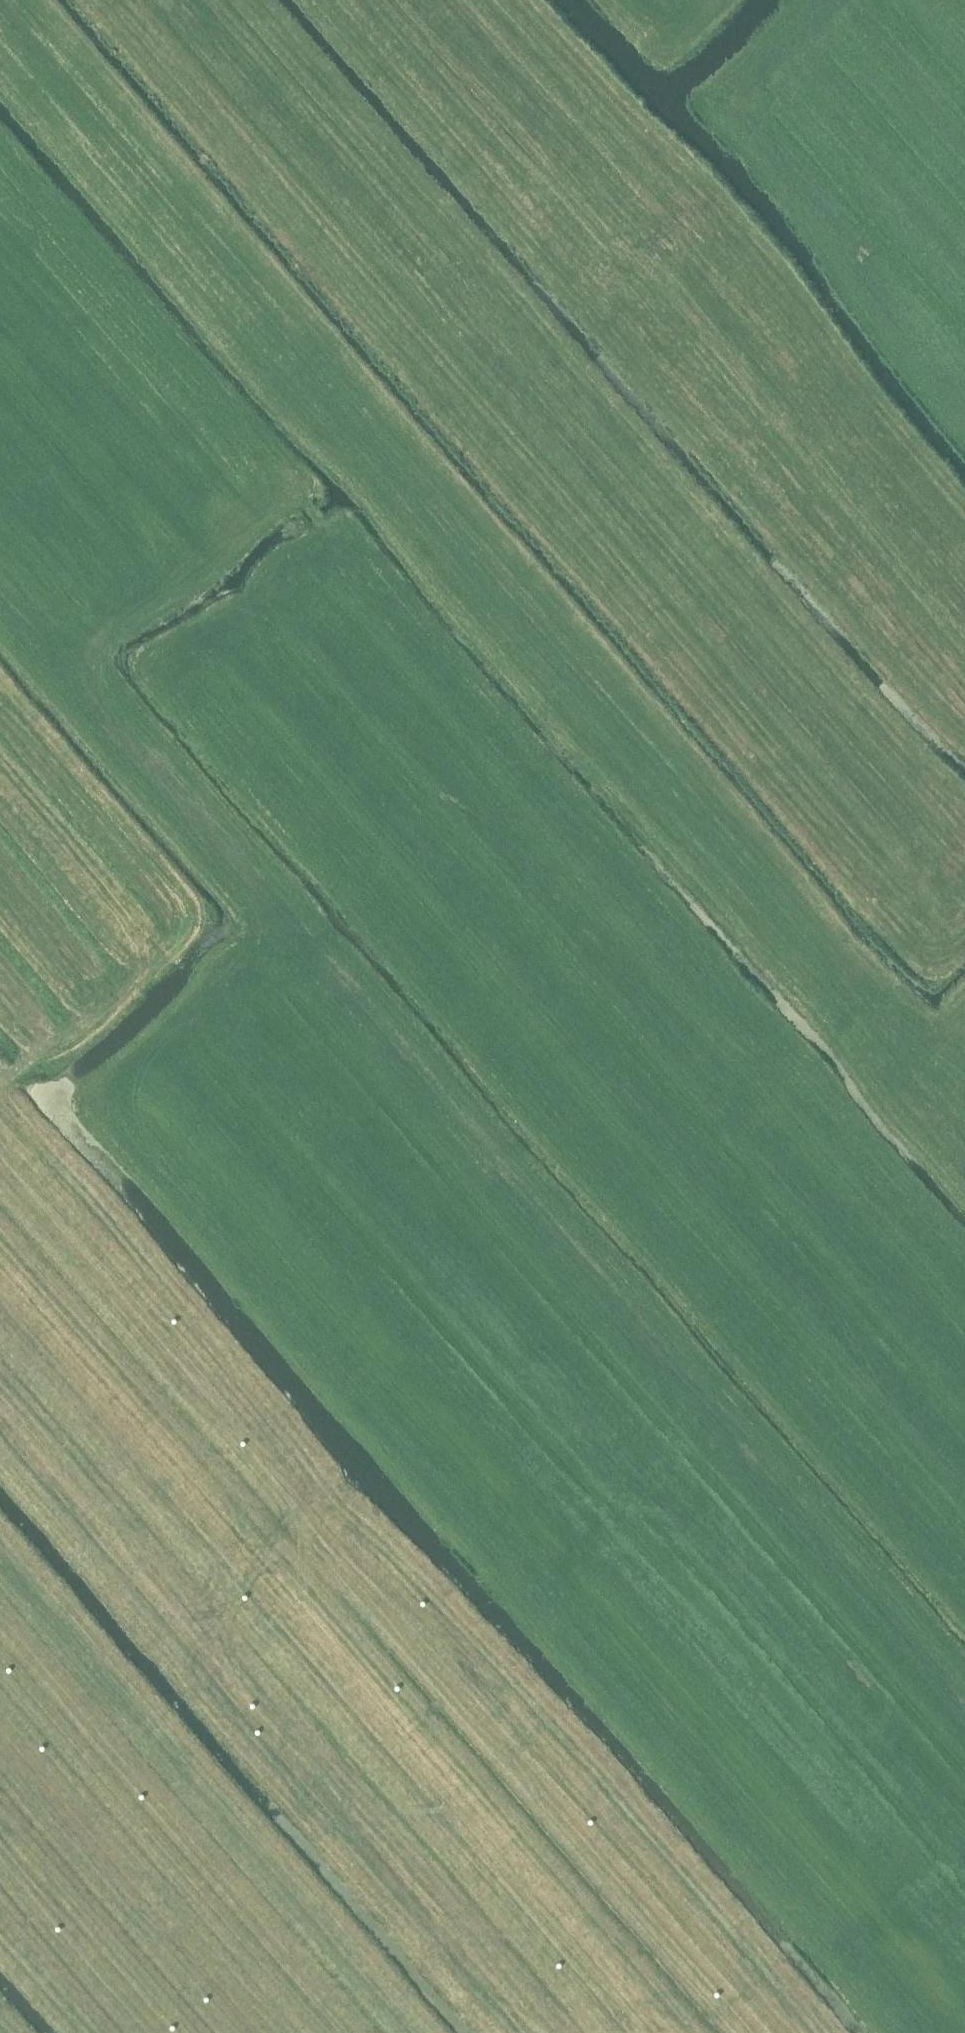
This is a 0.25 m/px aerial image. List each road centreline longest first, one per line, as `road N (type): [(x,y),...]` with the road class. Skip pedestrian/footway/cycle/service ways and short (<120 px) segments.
road 1 (track): [(493,1912),(632,2032)]

